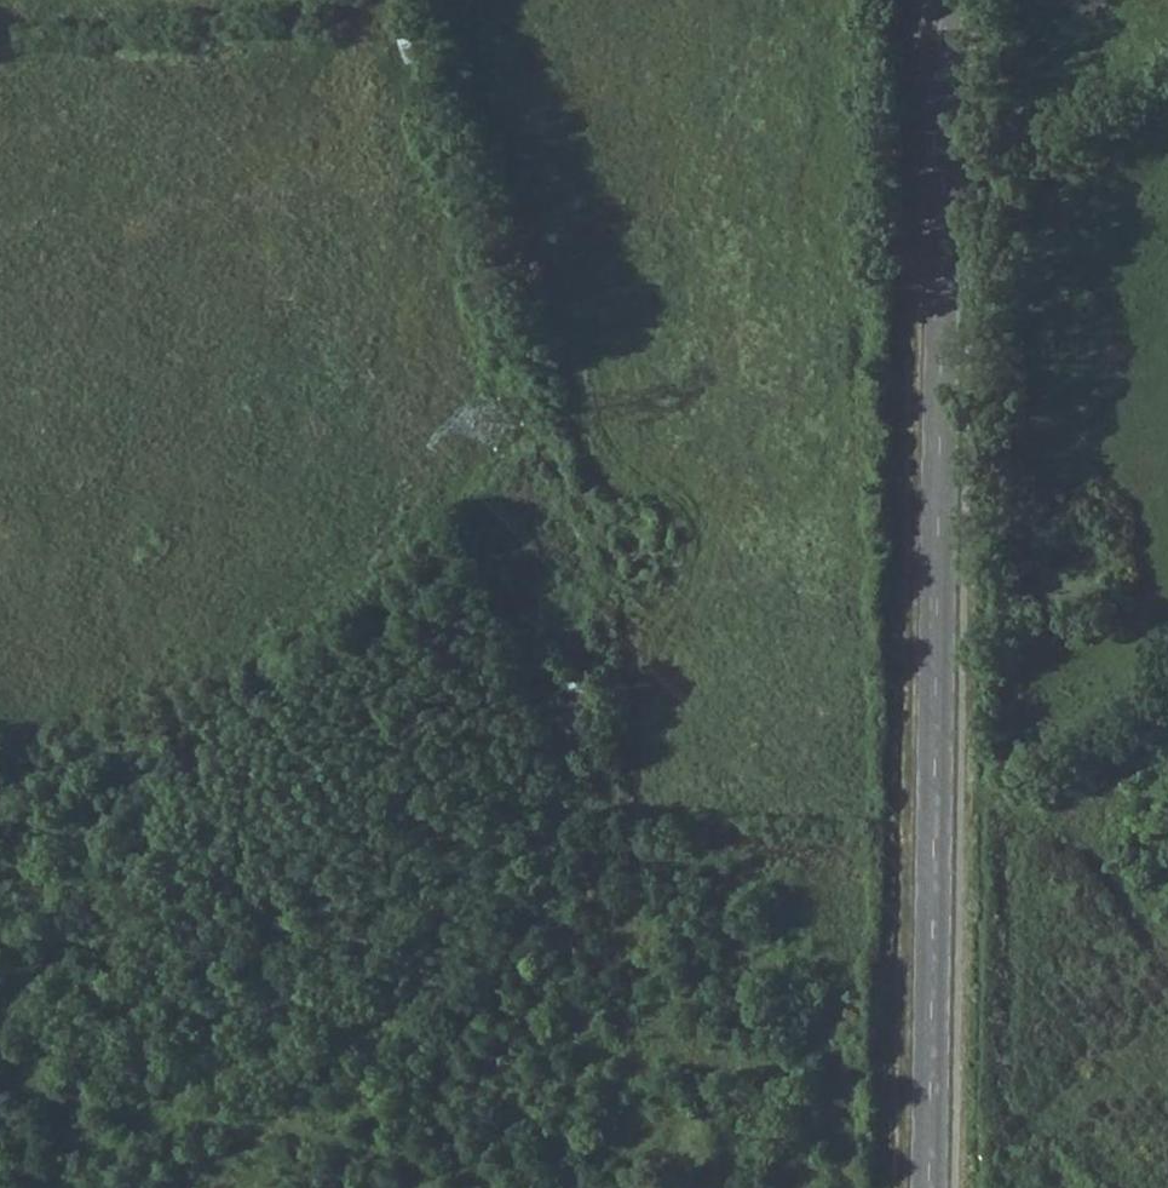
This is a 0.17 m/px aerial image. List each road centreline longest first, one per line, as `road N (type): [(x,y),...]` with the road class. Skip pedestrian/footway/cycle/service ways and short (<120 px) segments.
road 1 (tertiary): [(928,1187),(945,0)]

